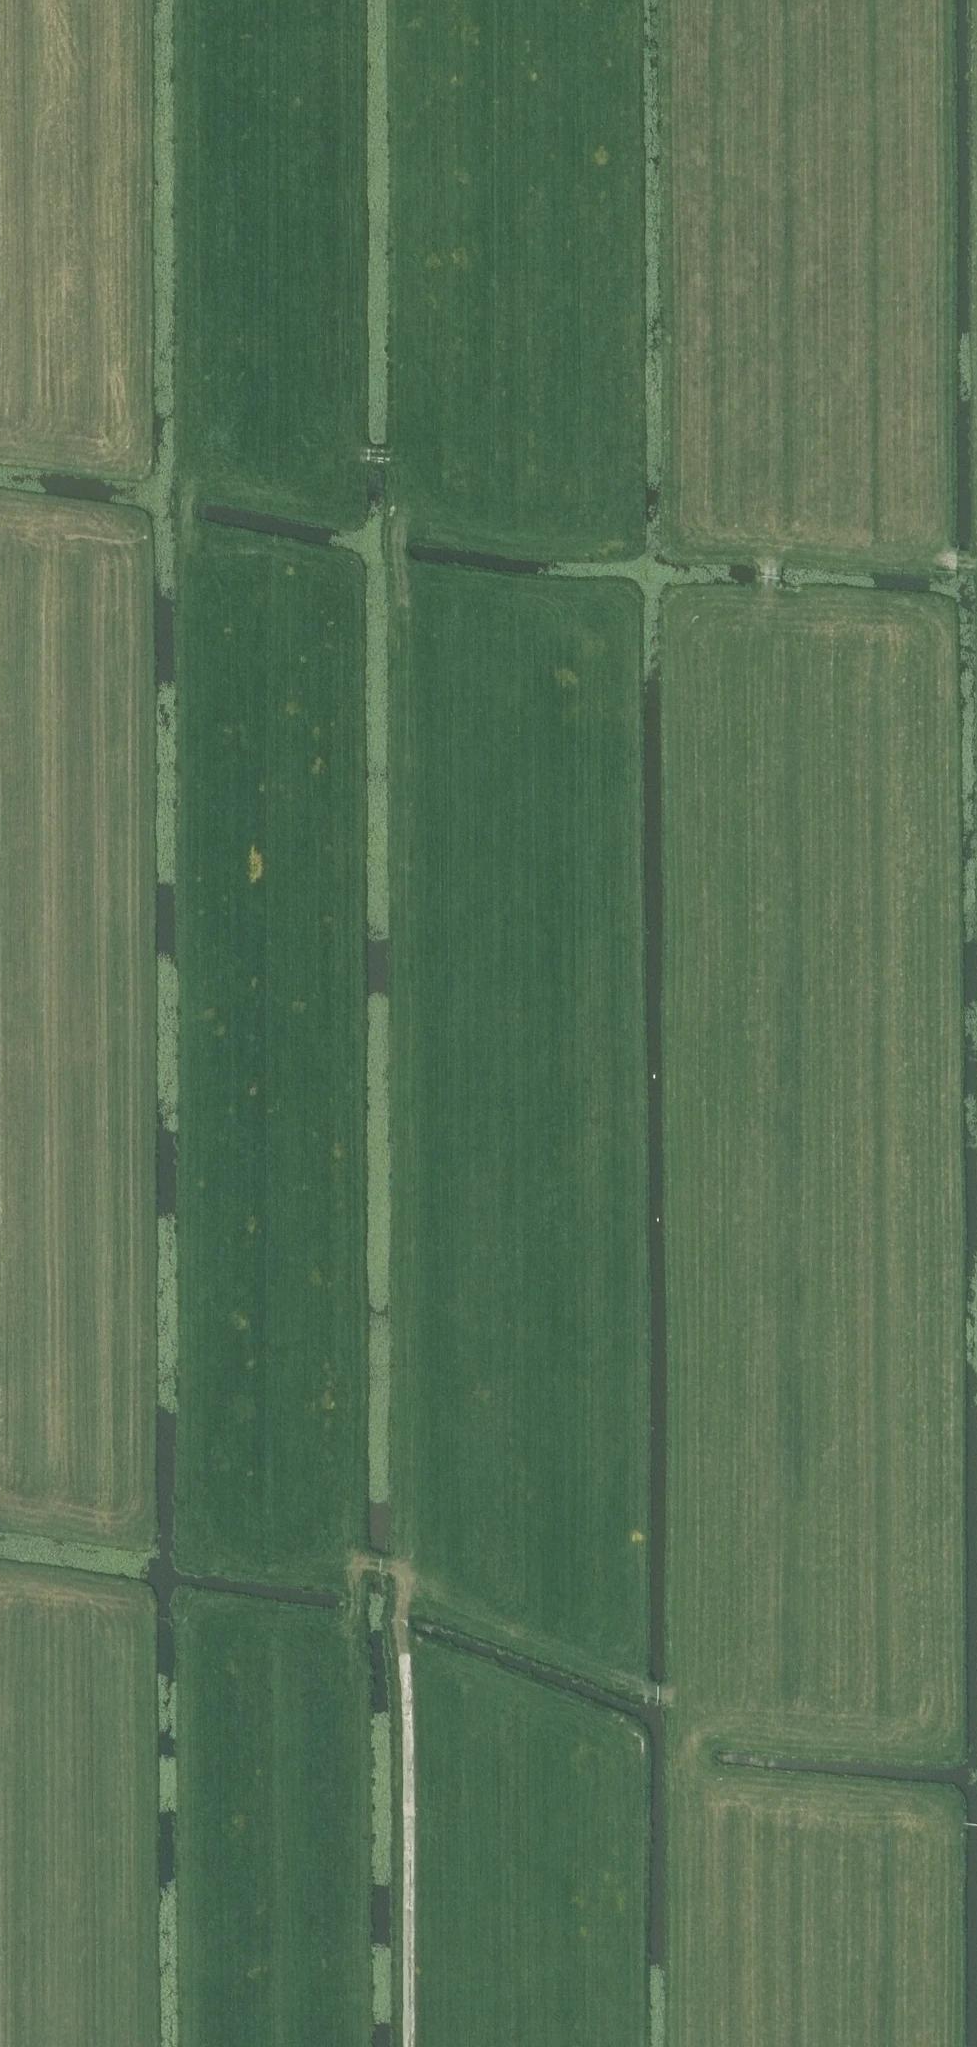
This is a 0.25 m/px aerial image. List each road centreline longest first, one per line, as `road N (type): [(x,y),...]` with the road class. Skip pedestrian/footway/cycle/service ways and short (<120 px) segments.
road 1 (track): [(404,1570),(407,2046)]

